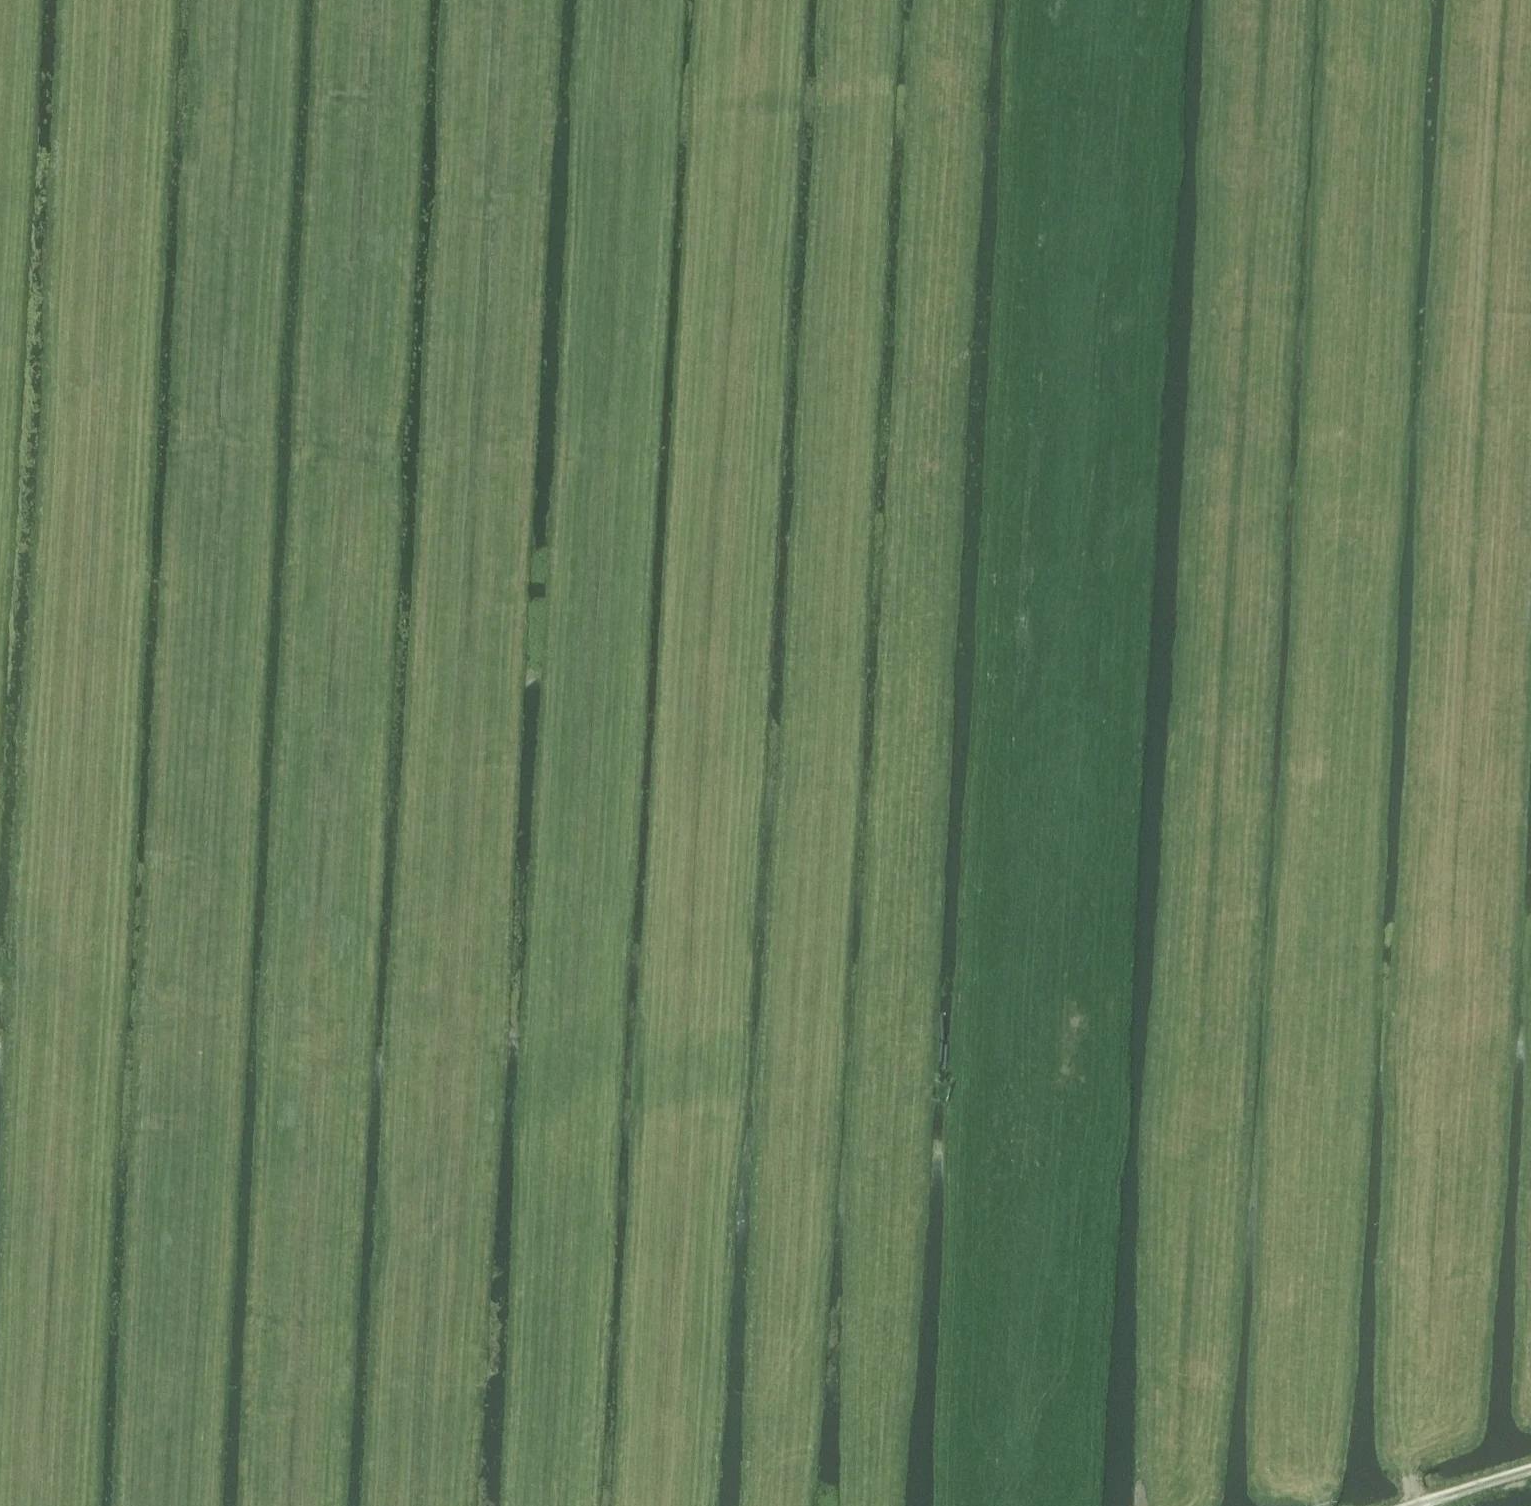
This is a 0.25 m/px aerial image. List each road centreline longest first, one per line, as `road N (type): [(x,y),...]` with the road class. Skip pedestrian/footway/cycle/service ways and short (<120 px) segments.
road 1 (track): [(1389,1505),(1530,1463)]

